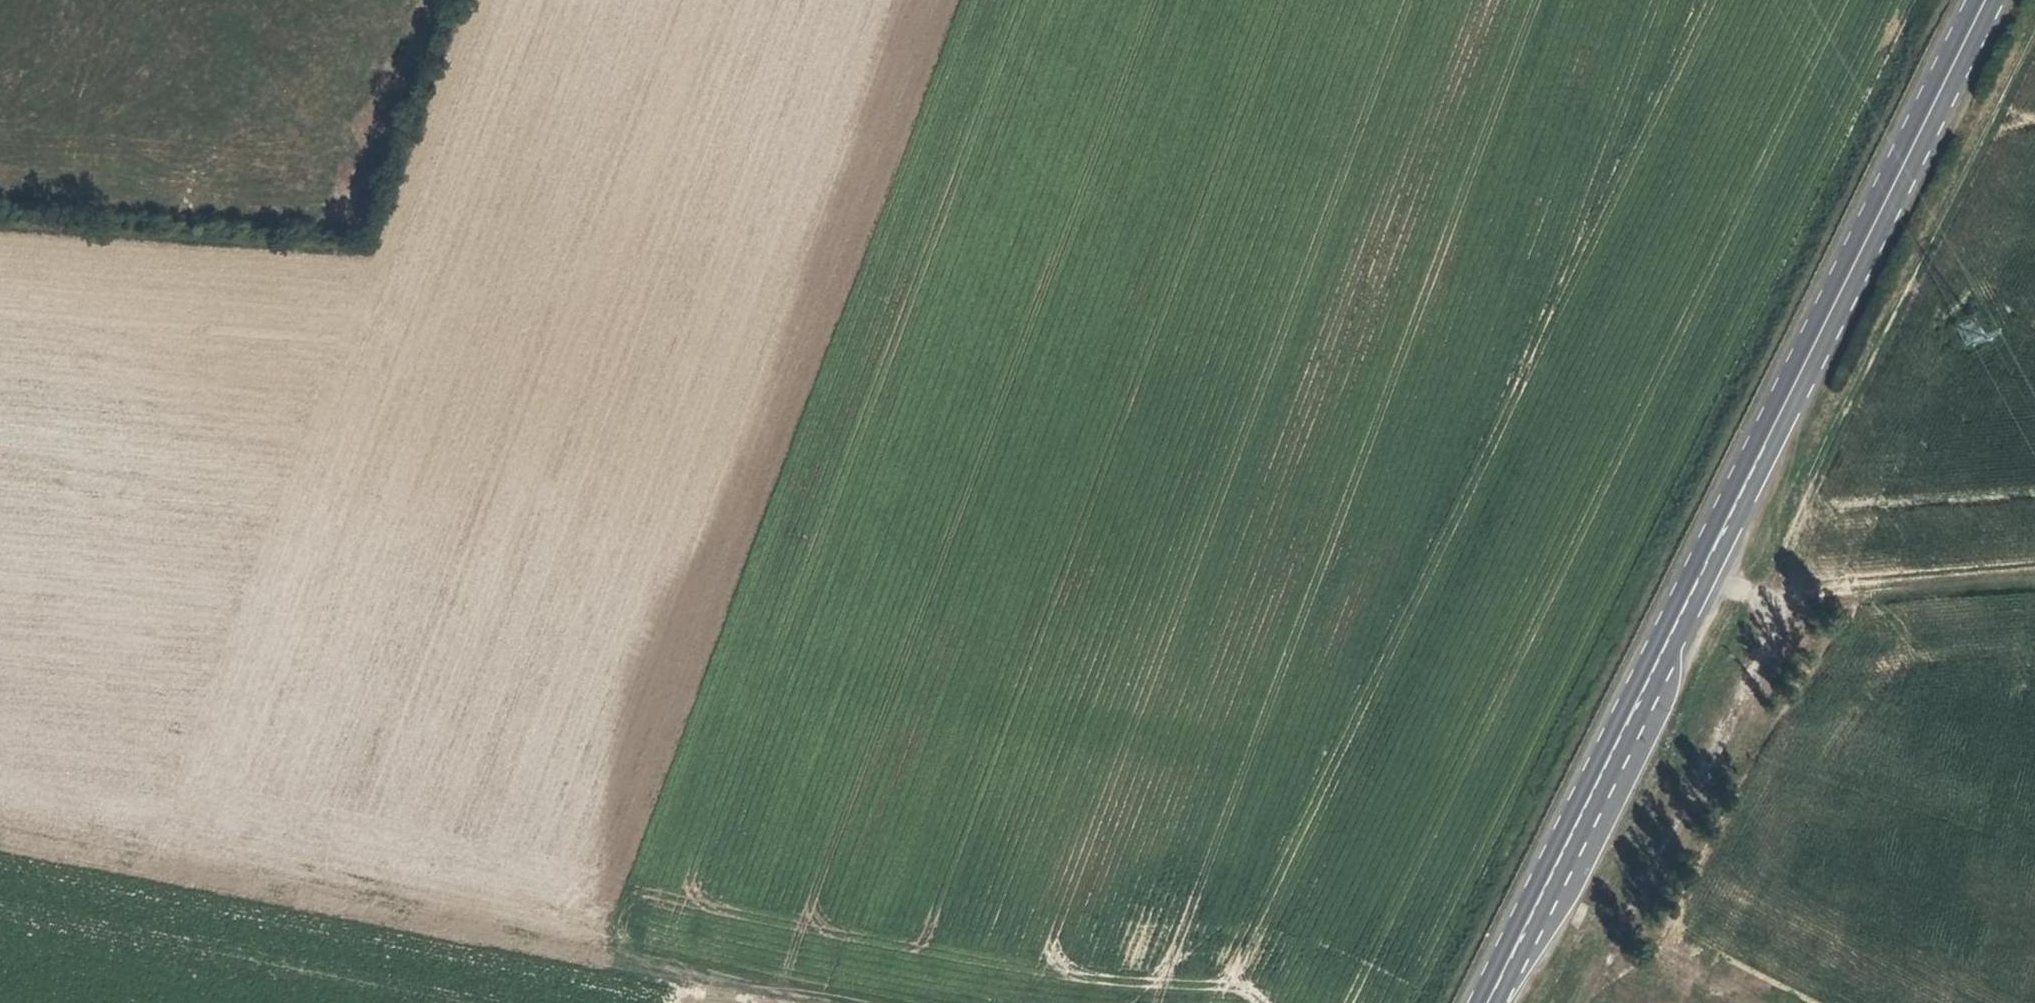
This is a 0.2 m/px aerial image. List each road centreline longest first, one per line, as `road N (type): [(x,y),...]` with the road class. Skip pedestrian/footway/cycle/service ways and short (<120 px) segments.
road 1 (primary): [(1988,0),(1492,1002)]
road 2 (track): [(917,1002),(214,865)]
road 3 (track): [(1619,988),(1617,942),(1772,617),(1704,573)]

